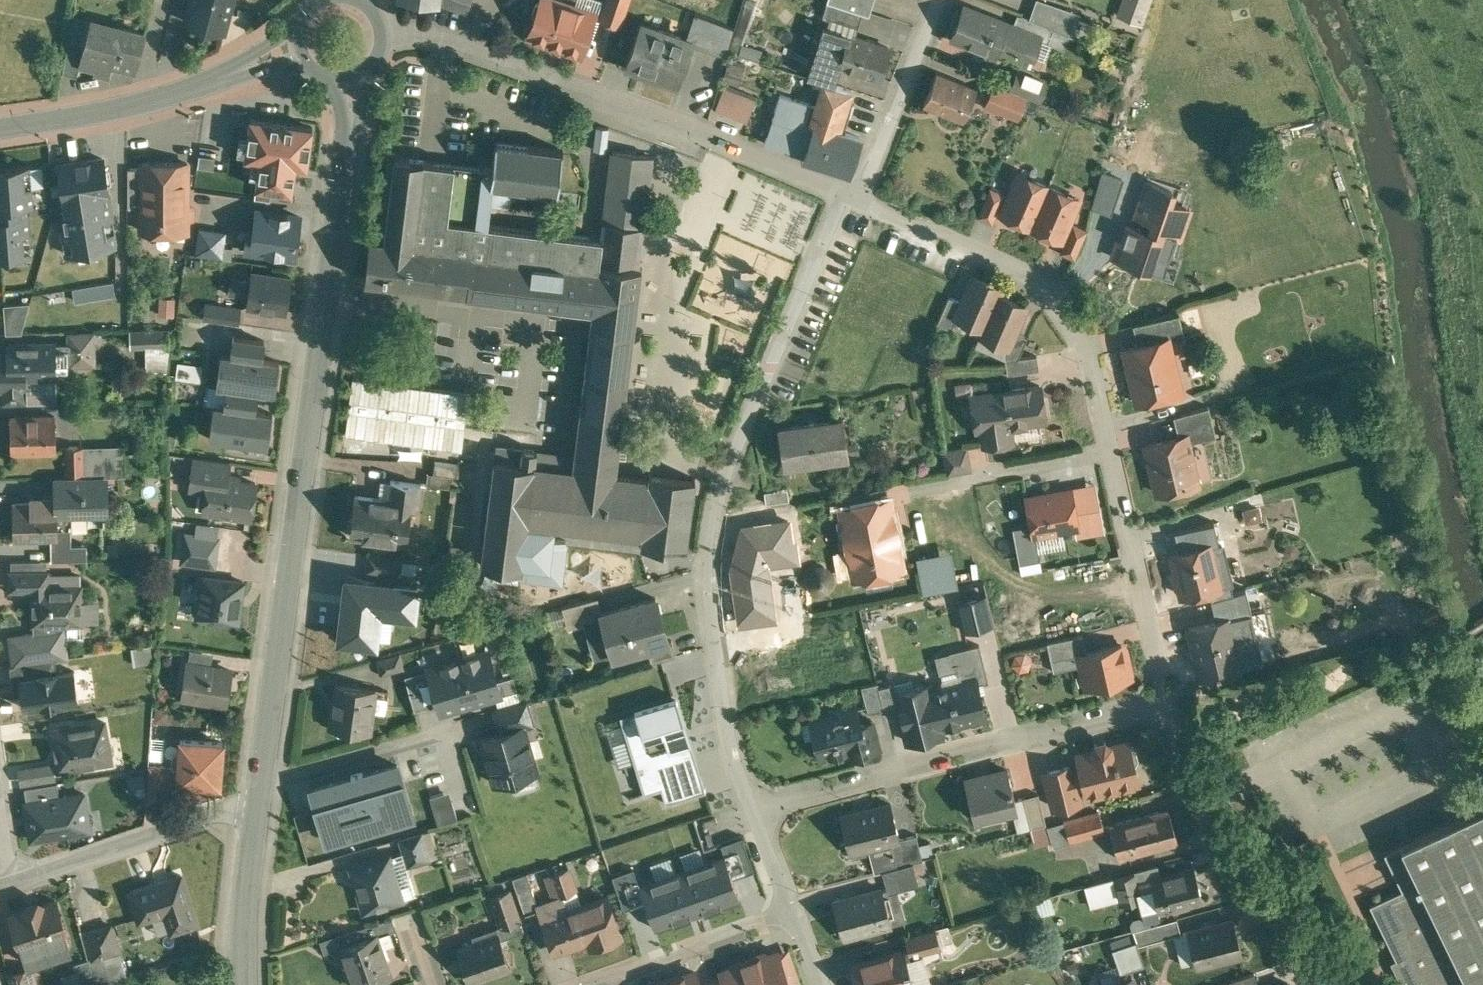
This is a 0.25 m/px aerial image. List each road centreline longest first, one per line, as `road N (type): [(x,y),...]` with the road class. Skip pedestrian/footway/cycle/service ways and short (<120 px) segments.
road 1 (tertiary): [(259,807),(349,135),(349,80)]
road 2 (residential): [(1170,706),(1088,357),(1072,328),(1022,275),(858,202)]
road 3 (residential): [(846,197),(746,422),(711,564),(733,734),(756,809)]
road 4 (residential): [(846,197),(688,129),(383,34)]
road 5 (residential): [(1170,706),(756,809)]
road 6 (residential): [(1342,984),(1229,850),(1170,706)]
road 7 (tertiary): [(0,129),(164,98),(297,46)]
road 8 (residential): [(12,885),(259,807)]
road 9 (residential): [(938,0),(858,202)]
road 10 (residential): [(792,912),(592,984)]
road 11 (tertiary): [(244,984),(259,807)]

